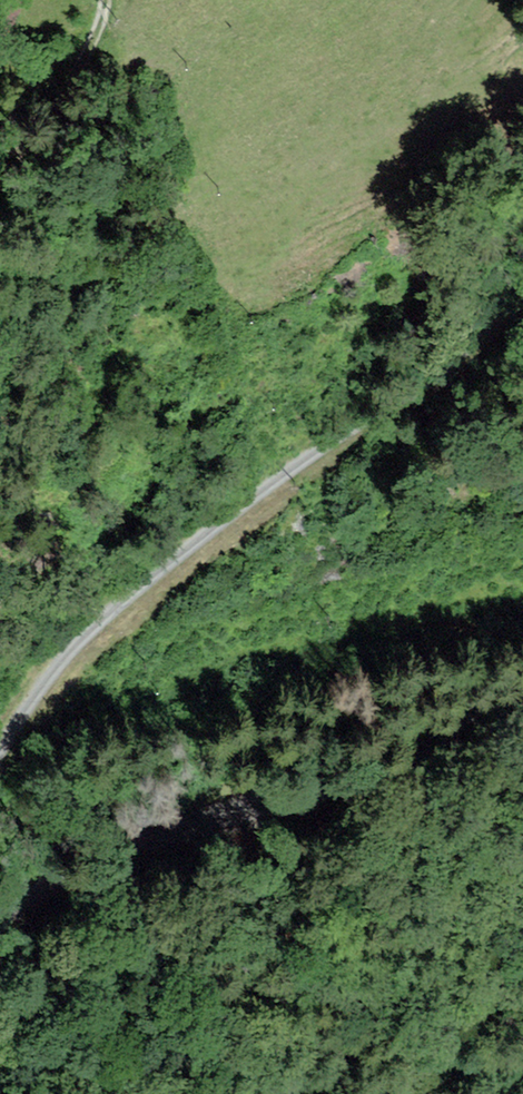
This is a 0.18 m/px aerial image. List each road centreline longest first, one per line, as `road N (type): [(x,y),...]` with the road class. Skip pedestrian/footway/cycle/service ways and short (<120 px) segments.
road 1 (residential): [(0,752),(61,662),(94,628),(275,484),(443,367),(522,291)]
road 2 (residential): [(522,688),(332,788),(103,857),(29,899),(0,925)]
road 3 (track): [(0,177),(79,81),(107,24),(107,0)]

